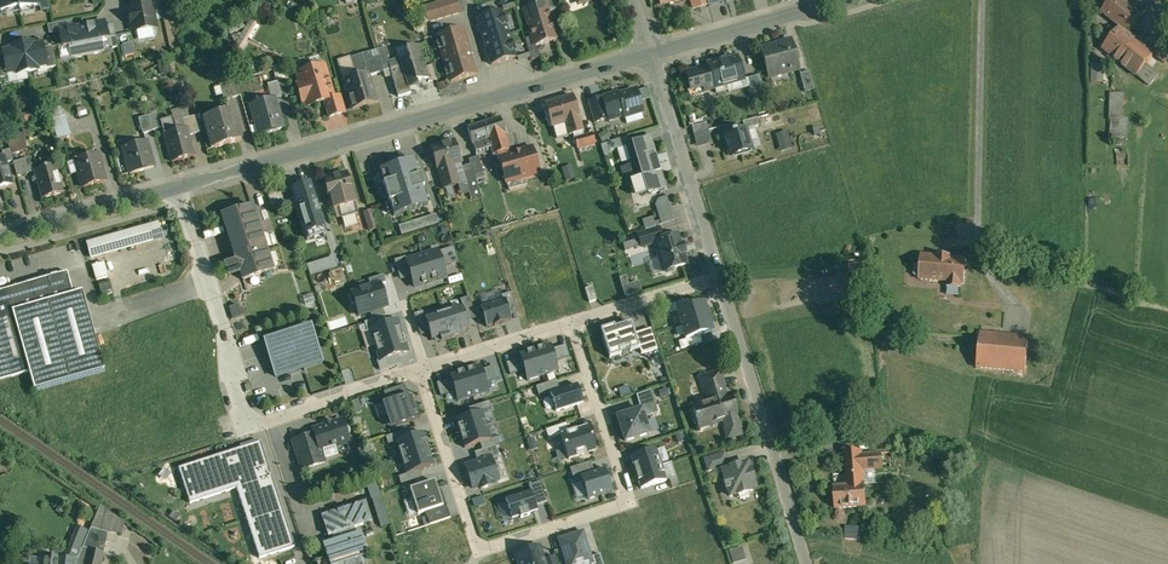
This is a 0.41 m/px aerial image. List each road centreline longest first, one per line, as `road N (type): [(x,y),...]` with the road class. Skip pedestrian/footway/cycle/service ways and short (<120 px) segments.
road 1 (residential): [(0,238),(651,53)]
road 2 (residential): [(572,323),(626,501),(492,546),(475,538),(421,369)]
road 3 (unclassified): [(720,279),(807,563)]
road 4 (unclassified): [(651,53),(720,279)]
road 5 (residential): [(651,53),(840,0)]
road 6 (residential): [(572,323),(421,369)]
road 7 (residential): [(720,279),(572,323)]

